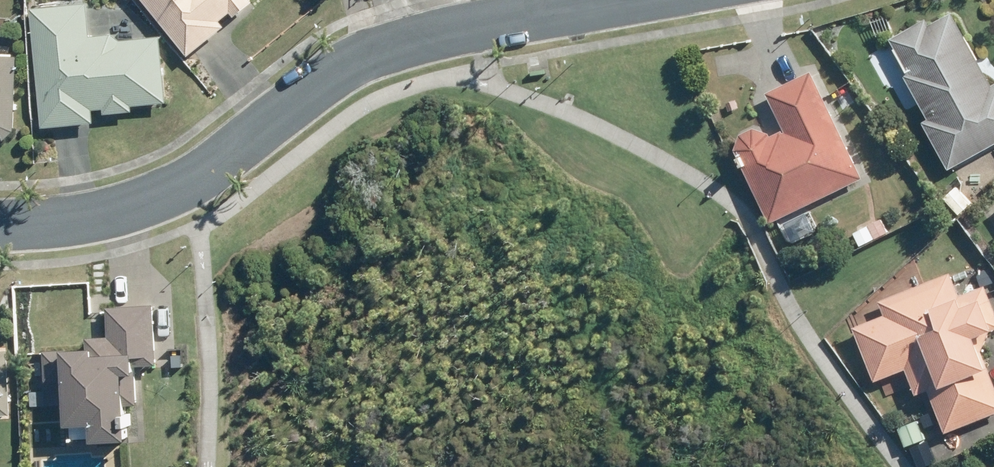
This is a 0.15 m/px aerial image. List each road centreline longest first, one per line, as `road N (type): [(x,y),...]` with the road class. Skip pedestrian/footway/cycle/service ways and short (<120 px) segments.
road 1 (residential): [(403,41),(351,67),(168,192),(97,219),(0,227)]
road 2 (residential): [(621,0),(403,41)]

